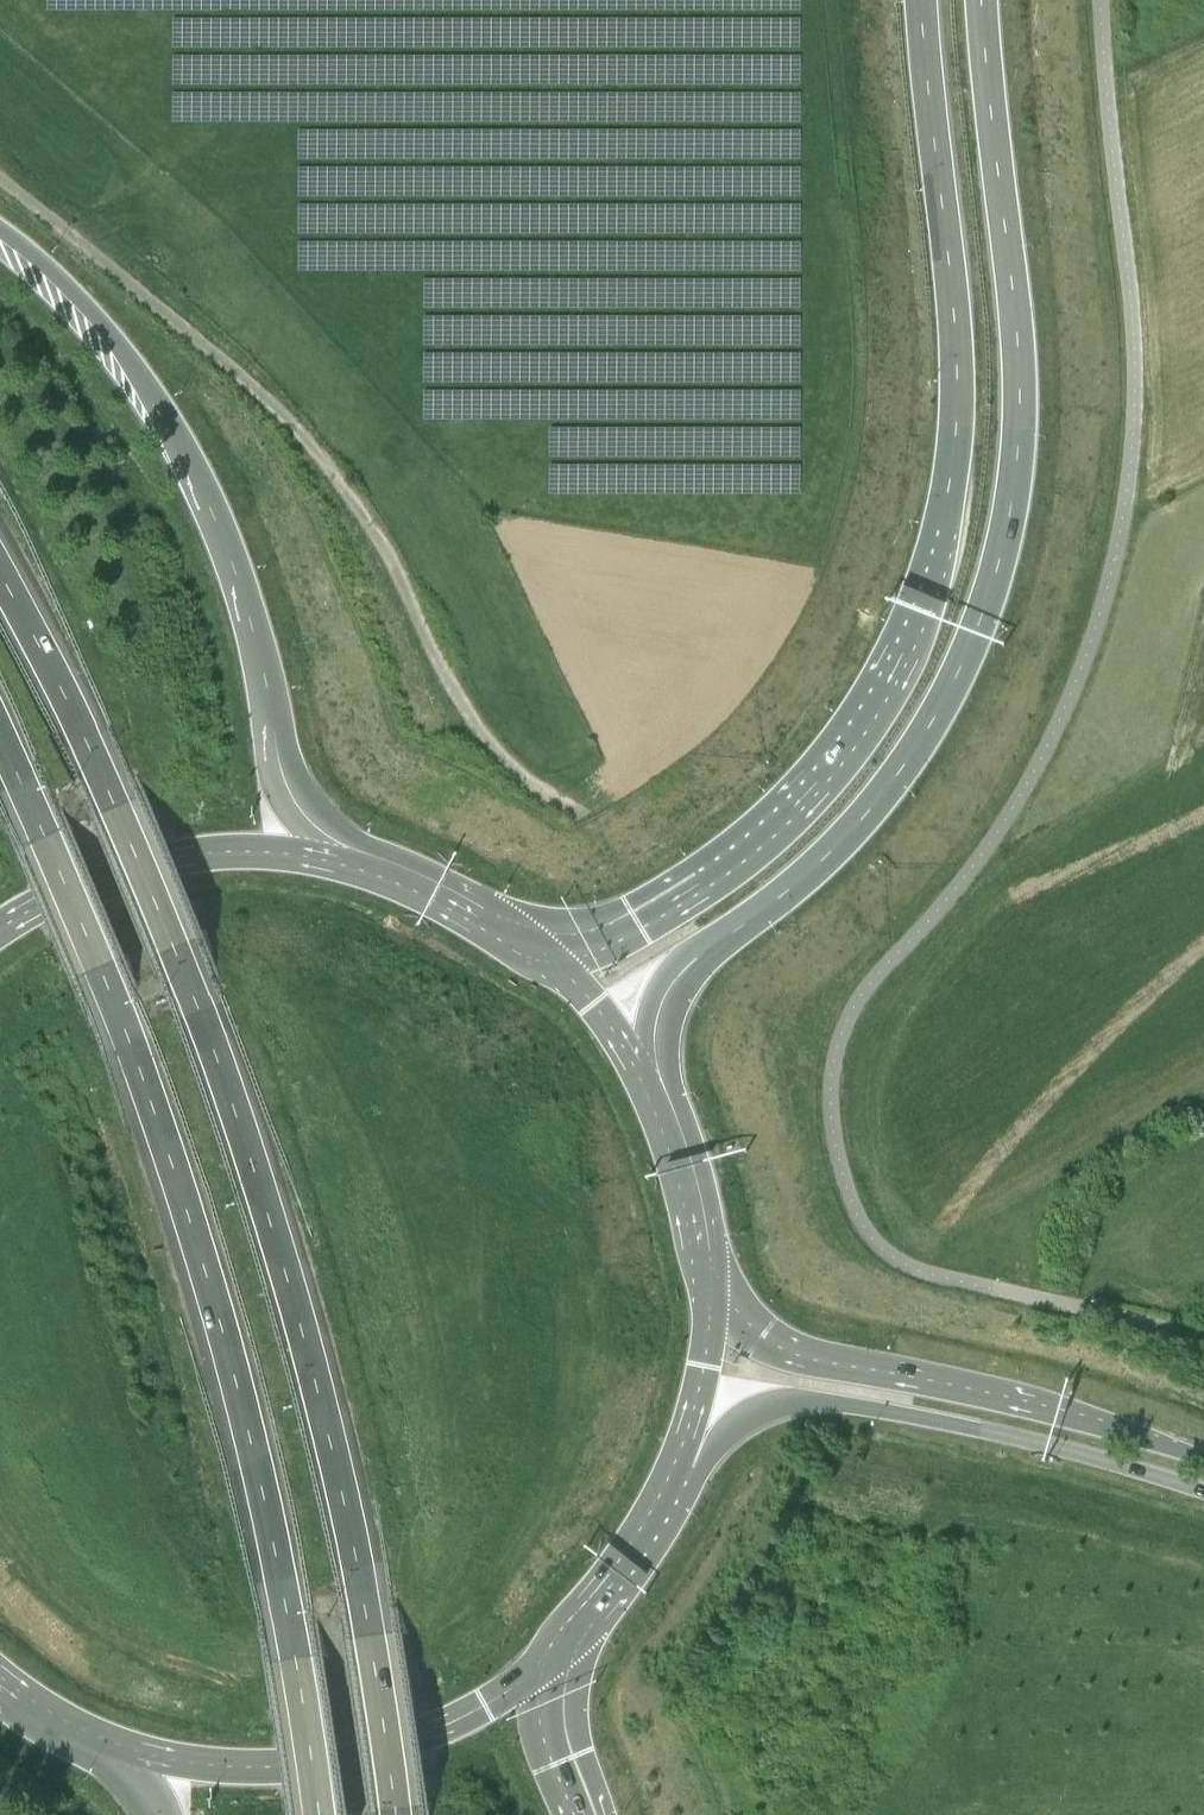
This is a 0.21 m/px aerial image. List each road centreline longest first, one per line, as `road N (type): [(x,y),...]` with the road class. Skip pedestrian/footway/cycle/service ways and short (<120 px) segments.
road 1 (trunk): [(398,1814),(329,1428),(237,1120),(121,815),(0,577)]
road 2 (trunk): [(660,1079),(655,1031),(668,990),(797,883),(875,804),(936,715),(999,564),(1021,446),(1021,385),(984,0)]
road 3 (trunk): [(922,0),(959,401),(939,534),(897,640),(814,770),(695,874),(579,933),(550,933),(489,911)]
road 4 (trunk): [(0,740),(131,1043),(215,1302),(296,1632),(320,1814)]
road 5 (track): [(579,813),(495,749),(465,710),(373,532),(283,418),(0,176)]
road 6 (trunk): [(350,848),(306,815),(287,785),(240,588),(168,427),(77,298),(0,231)]
road 7 (tertiary): [(1203,1460),(1010,1396),(783,1348),(729,1300),(710,1253)]
road 8 (tertiary): [(688,1459),(749,1414),(823,1401),(1036,1442),(1203,1492)]
road 9 (trunk): [(119,1763),(340,1761),(463,1717),(558,1653)]
road 10 (trunk): [(350,848),(147,862),(96,878),(0,928)]
road 11 (trunk): [(660,1079),(546,952),(489,911)]
road 12 (trunk): [(558,1653),(640,1548),(688,1459)]
road 13 (trunk): [(688,1459),(709,1338),(710,1253)]
road 14 (trunk): [(710,1253),(701,1195),(660,1079)]
road 15 (trunk): [(586,1814),(556,1741),(558,1653)]
road 16 (trunk): [(489,911),(350,848)]
road 17 (trunk): [(0,1696),(46,1729),(119,1763)]

